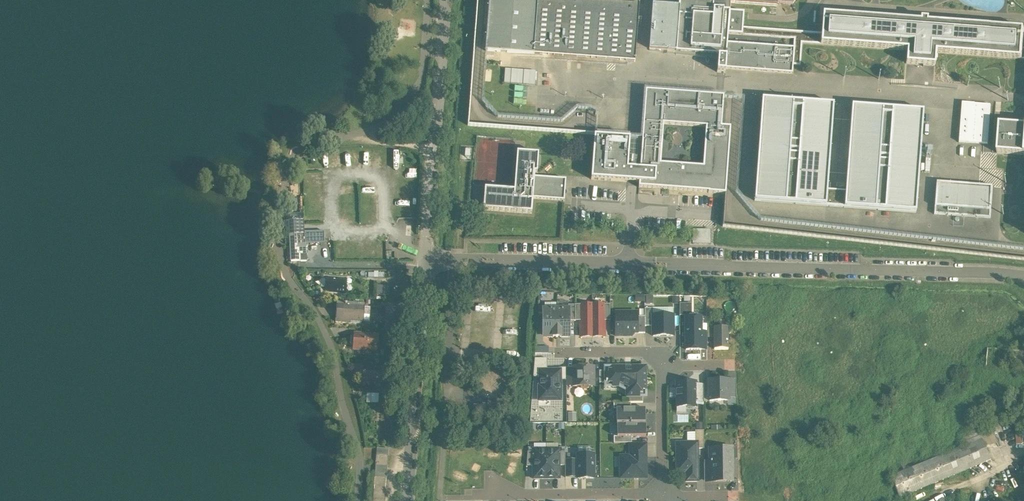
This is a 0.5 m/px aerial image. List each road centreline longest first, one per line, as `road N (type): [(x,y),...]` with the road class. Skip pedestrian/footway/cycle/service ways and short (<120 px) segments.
road 1 (unclassified): [(427,261),(405,500)]
road 2 (residential): [(479,497),(666,497)]
road 3 (residential): [(666,497),(666,364)]

